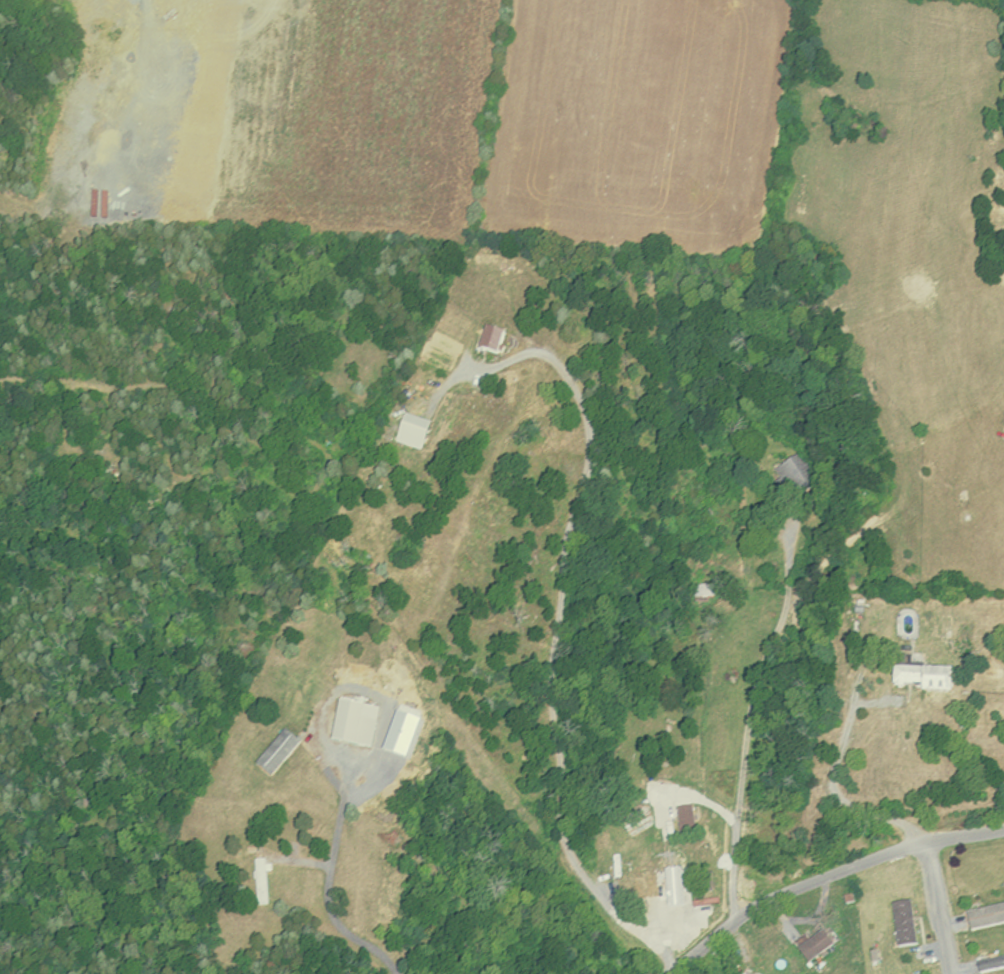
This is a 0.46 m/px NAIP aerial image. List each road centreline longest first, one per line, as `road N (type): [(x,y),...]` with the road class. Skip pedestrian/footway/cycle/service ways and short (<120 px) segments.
road 1 (residential): [(1003,827),(924,843),(770,895),(663,973)]
road 2 (residential): [(924,843),(949,973)]

